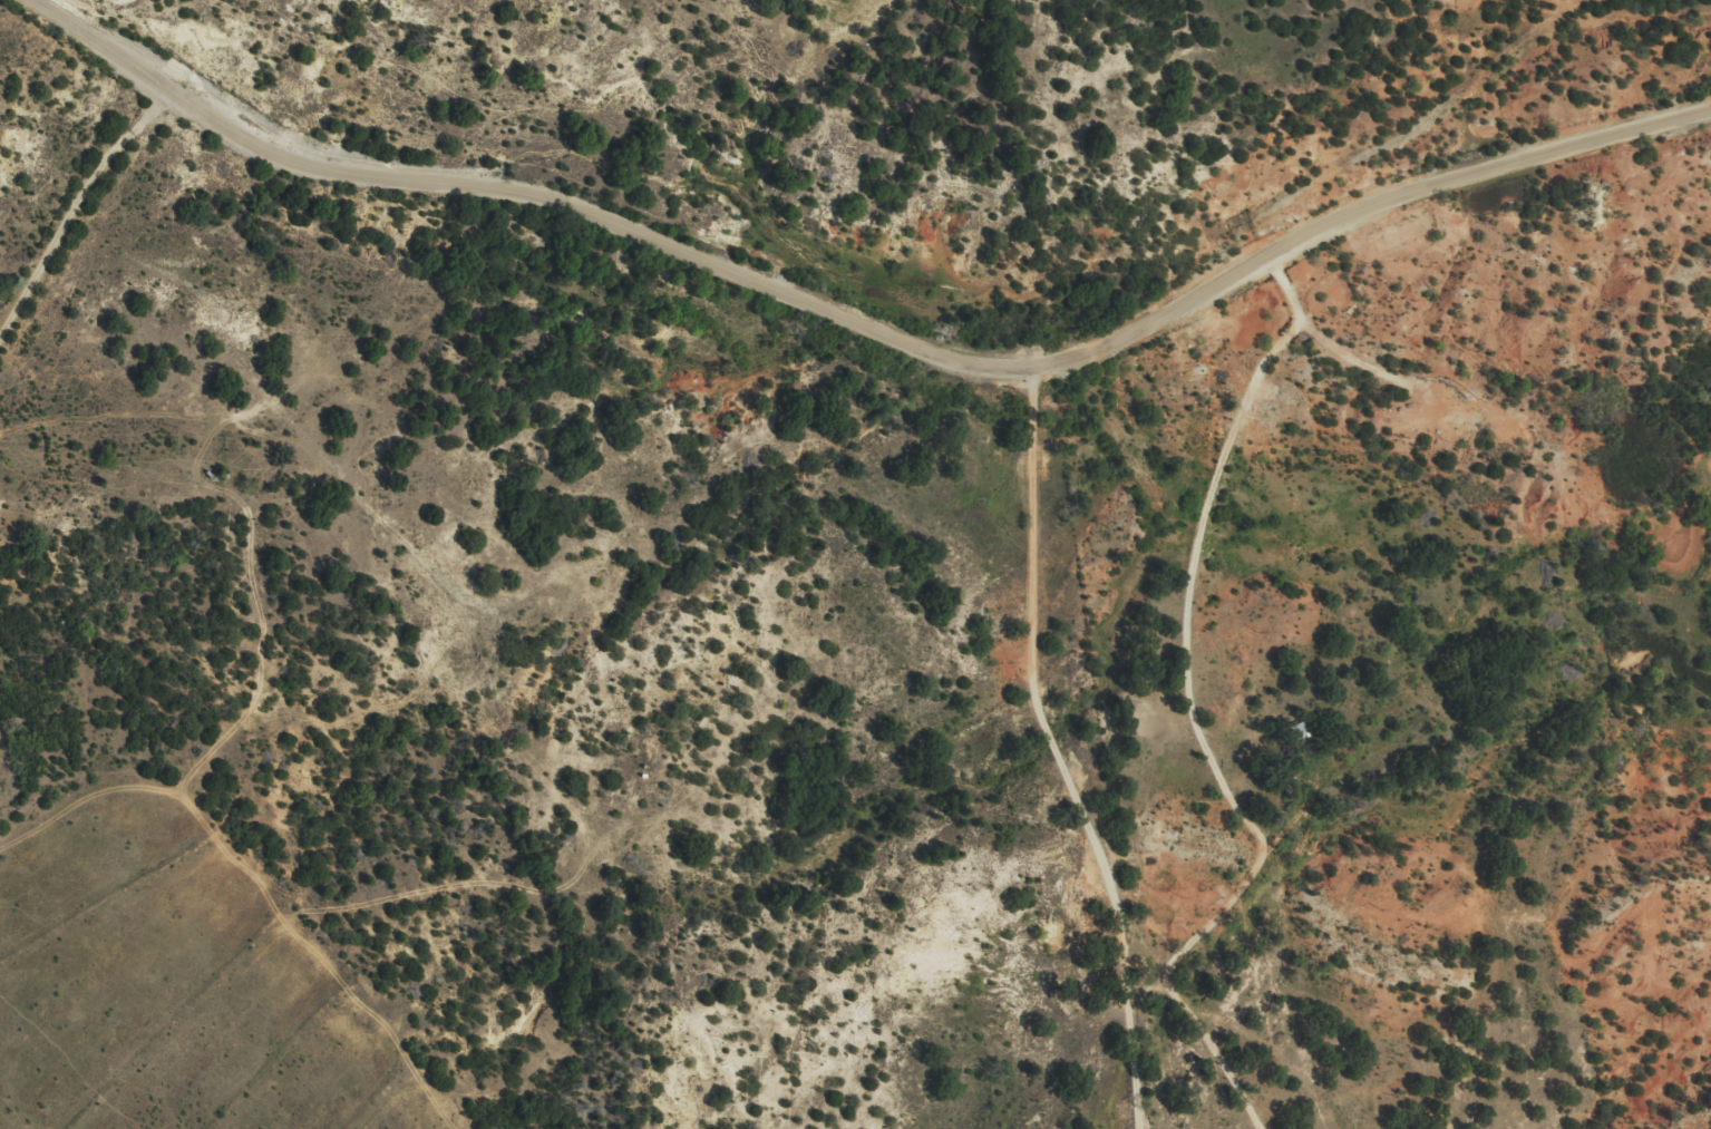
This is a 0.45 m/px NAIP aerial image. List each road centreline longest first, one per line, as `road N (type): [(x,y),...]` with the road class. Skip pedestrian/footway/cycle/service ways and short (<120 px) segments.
road 1 (residential): [(1710,100),(1359,204),(1070,356),(1008,366),(901,340),(571,207),(353,173),(282,153),(39,0)]

